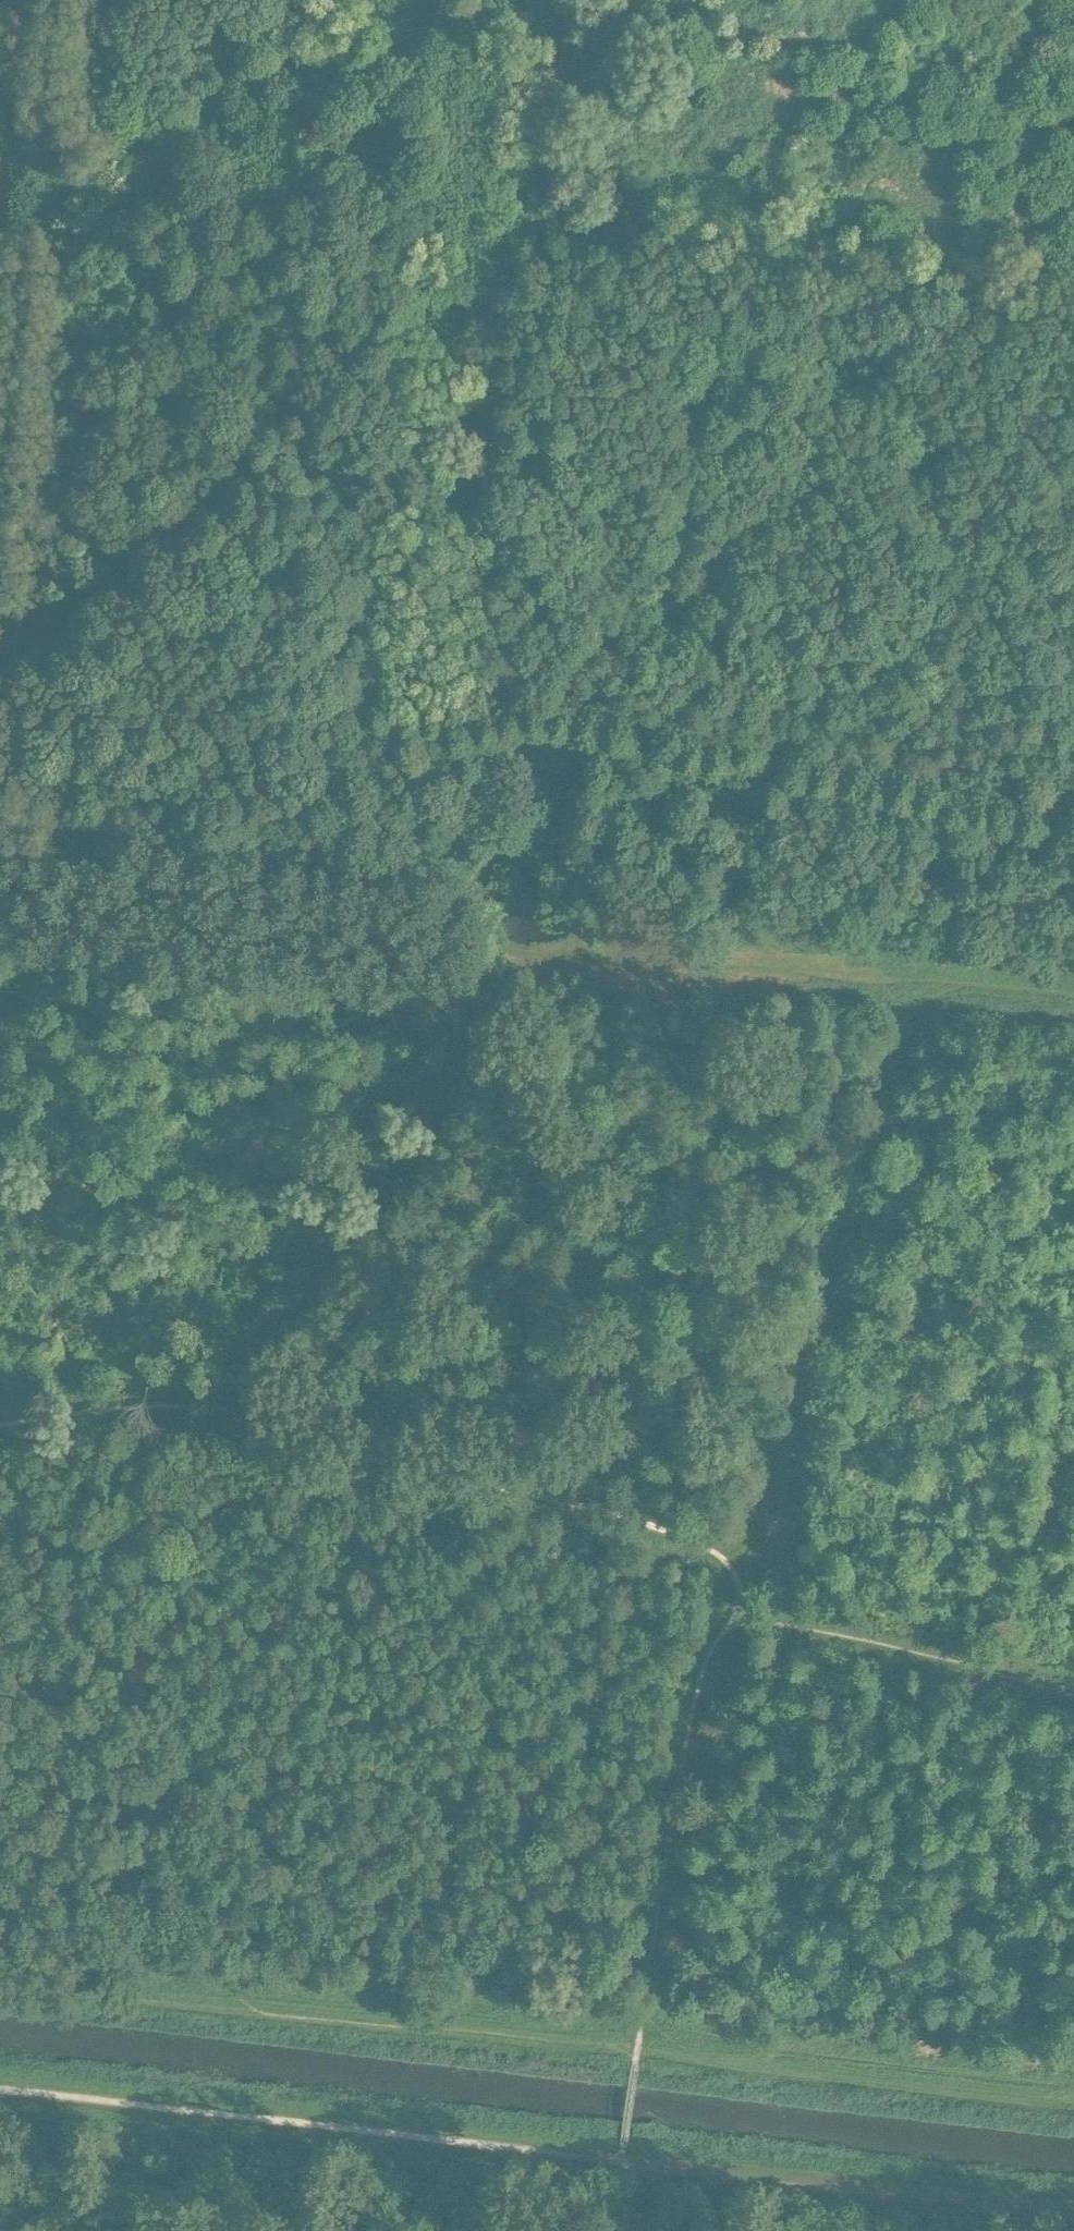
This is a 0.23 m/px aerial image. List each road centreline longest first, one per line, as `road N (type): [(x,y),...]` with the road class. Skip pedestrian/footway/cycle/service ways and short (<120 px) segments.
road 1 (unclassified): [(938,782),(1073,807)]

